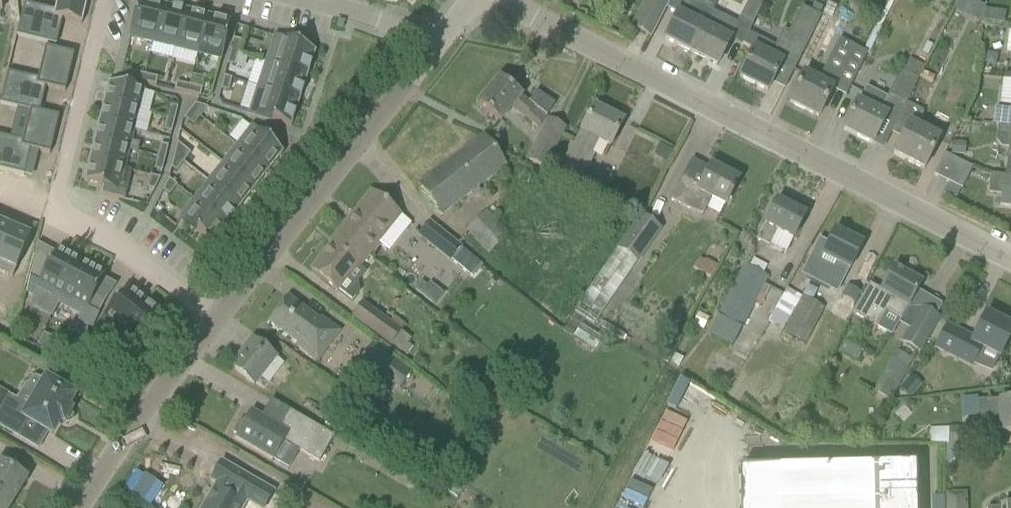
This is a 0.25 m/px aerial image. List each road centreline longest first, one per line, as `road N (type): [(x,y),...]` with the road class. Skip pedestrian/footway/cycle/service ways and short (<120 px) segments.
road 1 (residential): [(1010,259),(503,0)]
road 2 (residential): [(212,322),(451,31)]
road 3 (residential): [(84,507),(155,393),(212,322)]
road 4 (residential): [(104,0),(53,217)]
road 5 (residential): [(53,217),(159,275),(212,322)]
road 6 (residential): [(451,31),(322,0)]

